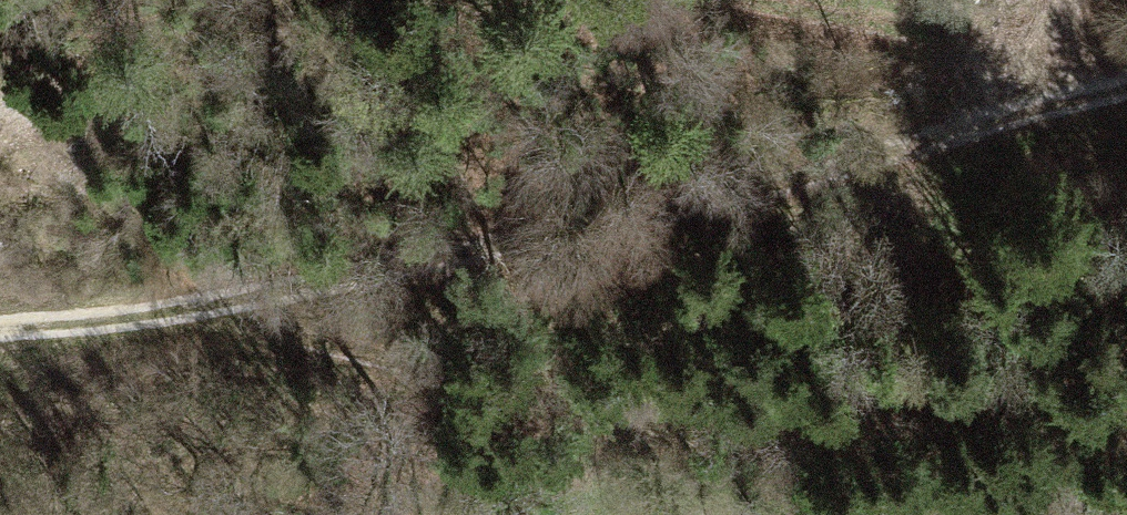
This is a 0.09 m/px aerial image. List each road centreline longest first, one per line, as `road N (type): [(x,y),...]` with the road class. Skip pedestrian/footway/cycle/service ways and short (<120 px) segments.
road 1 (track): [(1126,102),(655,217),(0,326)]
road 2 (track): [(743,0),(814,12),(1008,80),(1121,104)]

